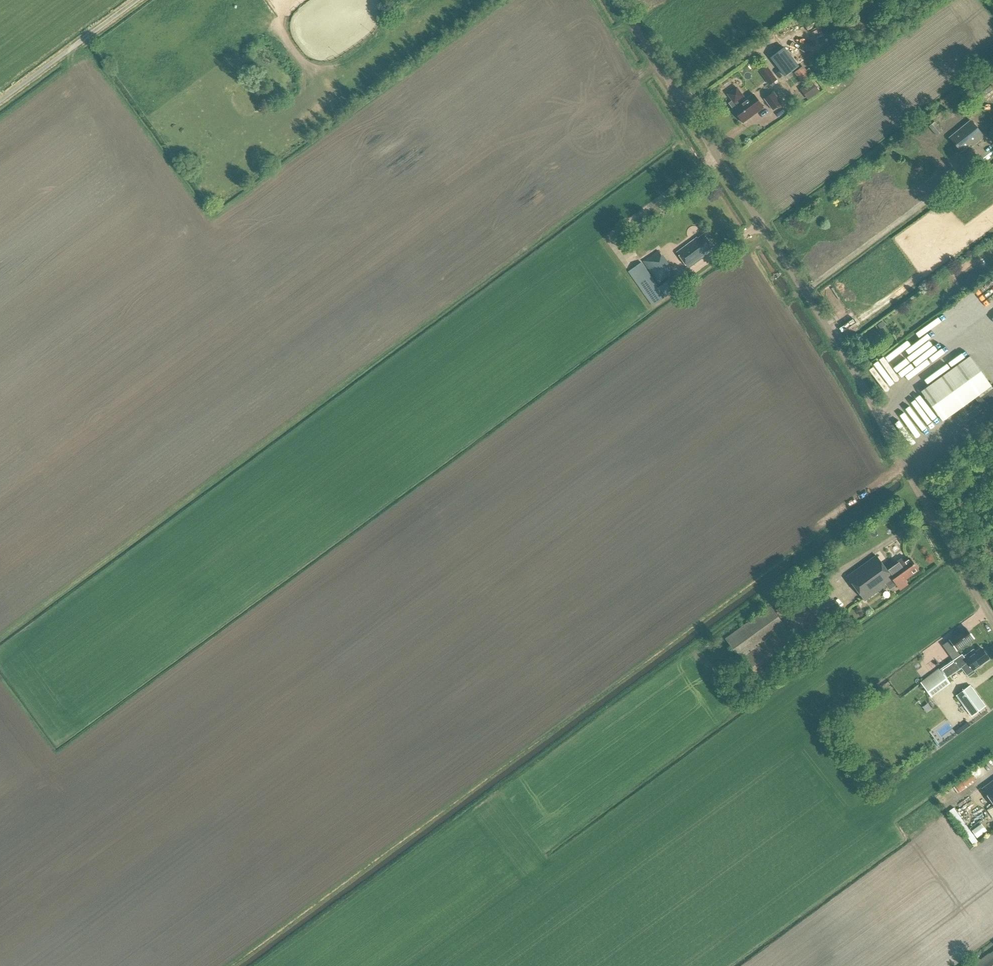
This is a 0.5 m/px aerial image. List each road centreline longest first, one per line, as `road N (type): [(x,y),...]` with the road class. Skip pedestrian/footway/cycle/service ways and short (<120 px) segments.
road 1 (unclassified): [(992,619),(879,408),(615,0)]

